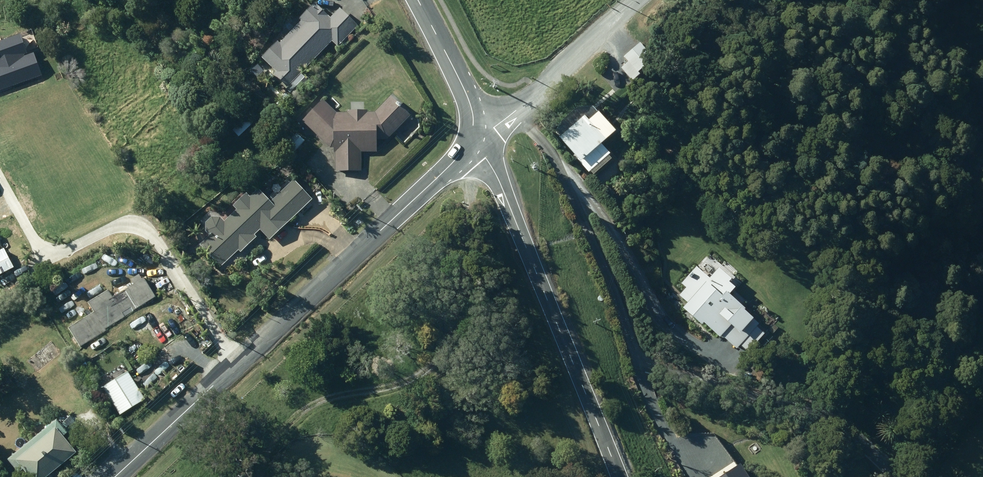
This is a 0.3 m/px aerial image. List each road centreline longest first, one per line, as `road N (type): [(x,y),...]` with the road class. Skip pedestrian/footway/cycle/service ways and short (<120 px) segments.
road 1 (tertiary): [(470,140),(116,476)]
road 2 (unclassified): [(470,140),(490,161),(619,476)]
road 3 (residential): [(470,140),(498,130),(638,0)]
road 4 (tertiary): [(470,140),(464,88),(418,0)]

